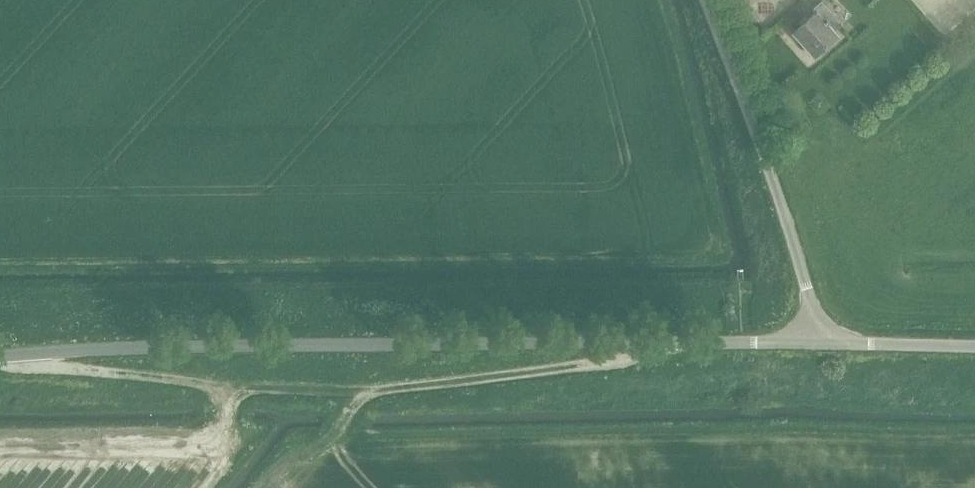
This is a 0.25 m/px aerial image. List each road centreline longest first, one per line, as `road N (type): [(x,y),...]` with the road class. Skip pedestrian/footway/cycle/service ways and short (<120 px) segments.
road 1 (unclassified): [(0,356),(203,345),(974,347)]
road 2 (track): [(666,342),(579,365),(365,395),(248,390),(0,356)]
road 3 (track): [(256,487),(273,470),(333,442),(365,395)]

